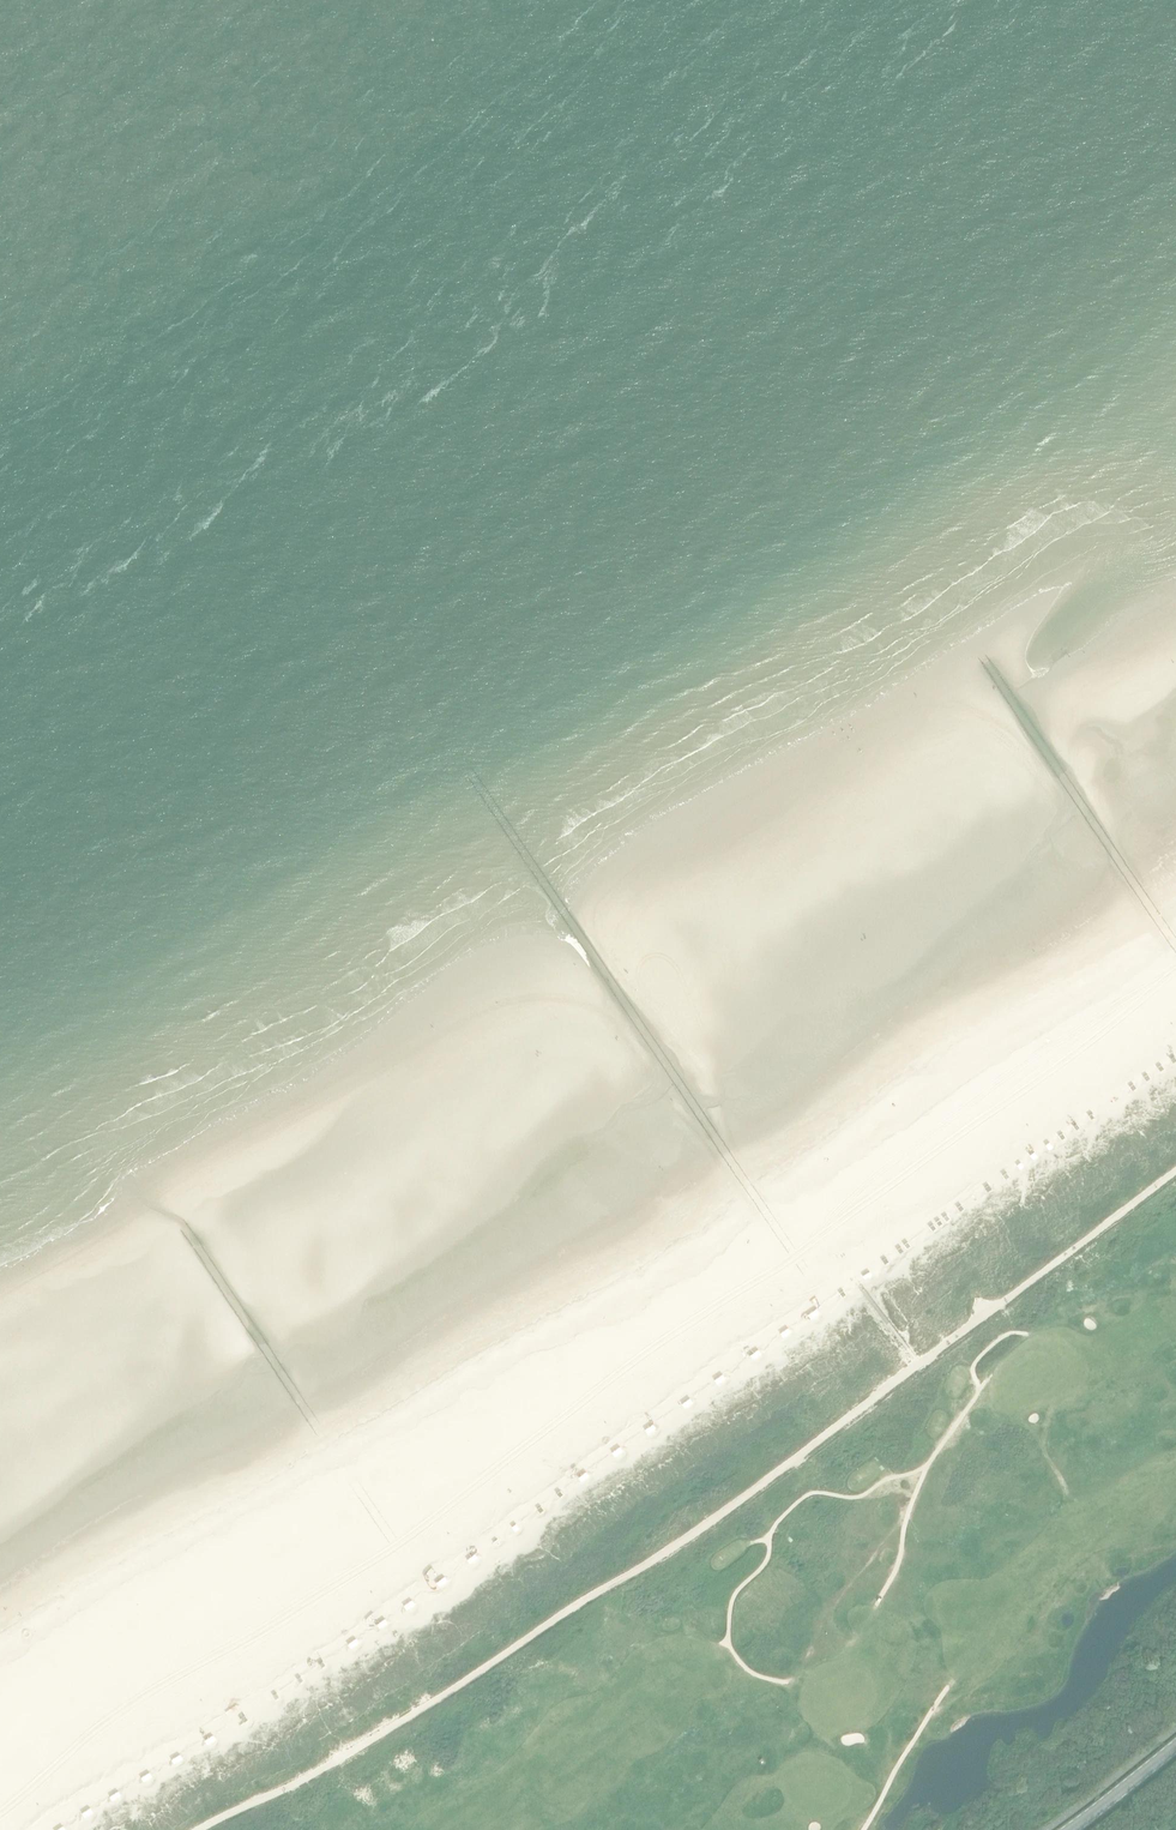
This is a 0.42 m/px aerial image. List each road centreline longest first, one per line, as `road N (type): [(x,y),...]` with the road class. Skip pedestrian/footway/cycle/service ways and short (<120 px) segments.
road 1 (secondary): [(1068,1829),(1175,1746)]

